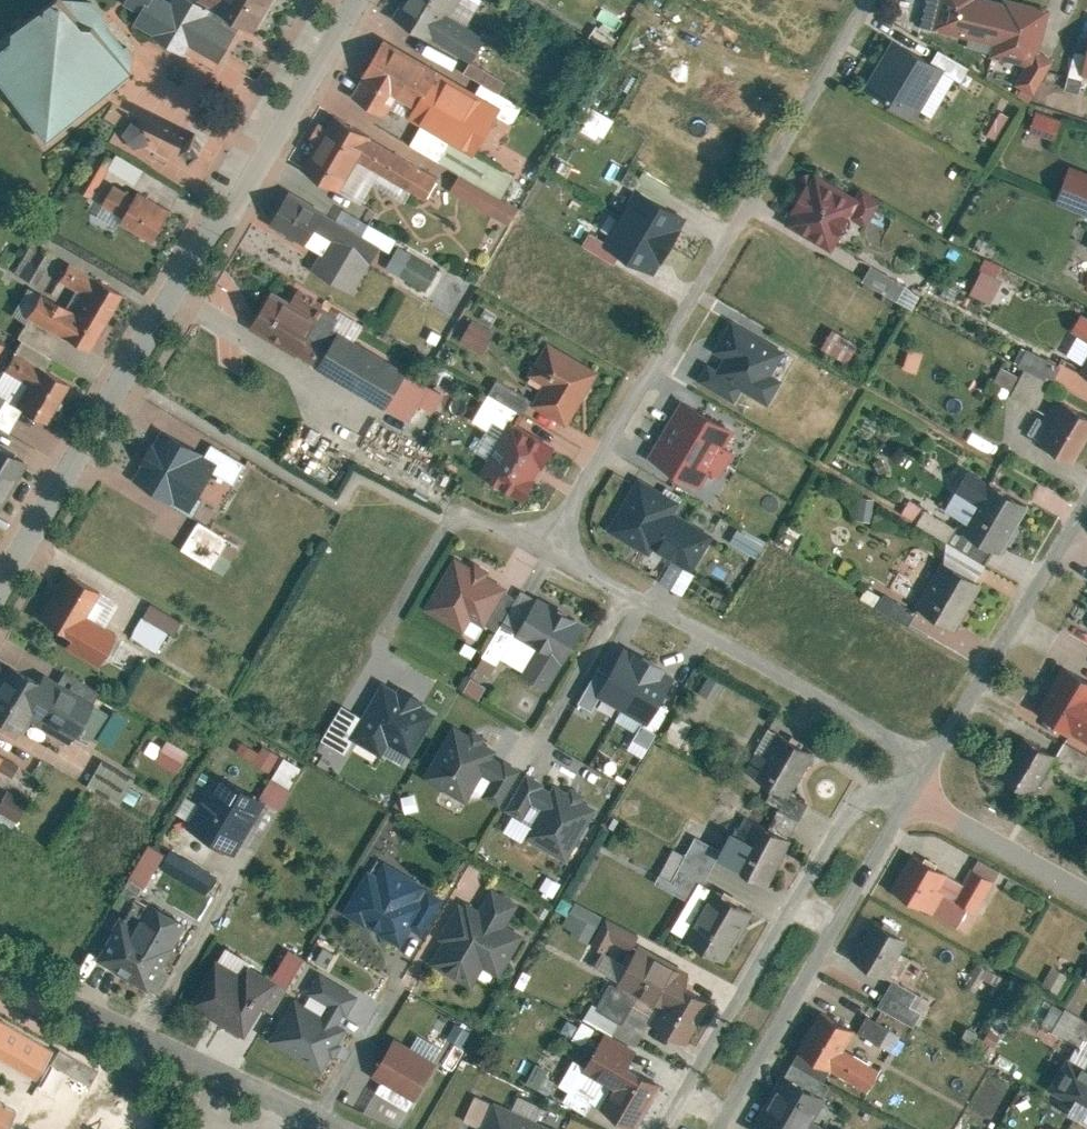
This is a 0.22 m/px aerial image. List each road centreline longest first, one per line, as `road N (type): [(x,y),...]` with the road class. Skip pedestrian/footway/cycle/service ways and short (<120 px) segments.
road 1 (residential): [(355,0),(117,378),(0,589)]
road 2 (residential): [(872,0),(522,539)]
road 3 (residential): [(522,539),(938,758)]
road 4 (residential): [(915,793),(876,798),(836,828),(660,1128)]
road 5 (residential): [(915,793),(711,1128)]
road 6 (residential): [(341,1128),(0,962)]
road 7 (residential): [(1086,507),(938,758)]
road 8 (residential): [(1086,888),(915,793)]

